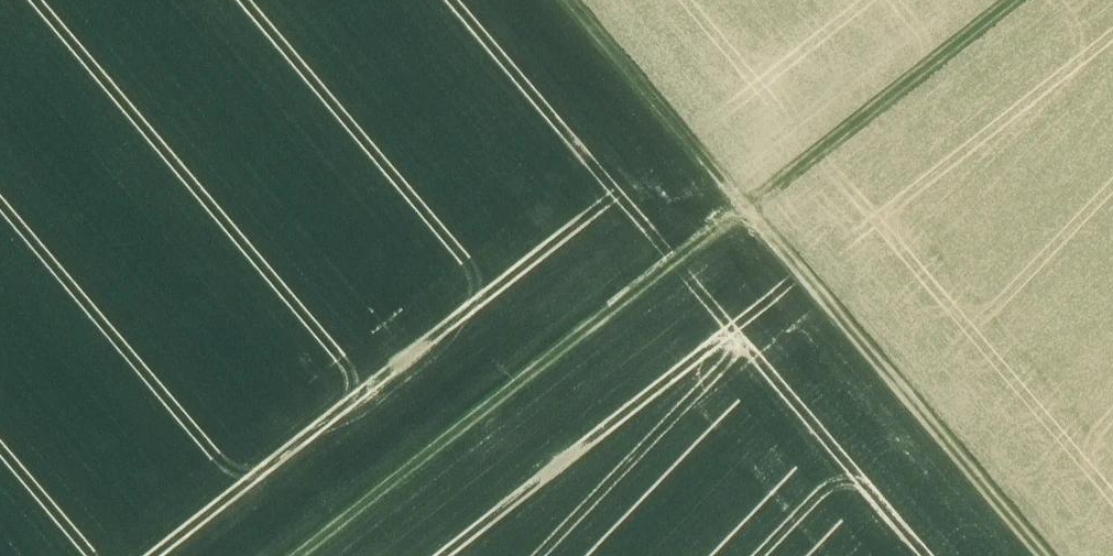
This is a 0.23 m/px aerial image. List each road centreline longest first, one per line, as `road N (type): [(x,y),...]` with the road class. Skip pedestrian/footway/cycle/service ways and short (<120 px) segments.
road 1 (track): [(301,555),(1016,0)]
road 2 (track): [(572,0),(1048,555)]

